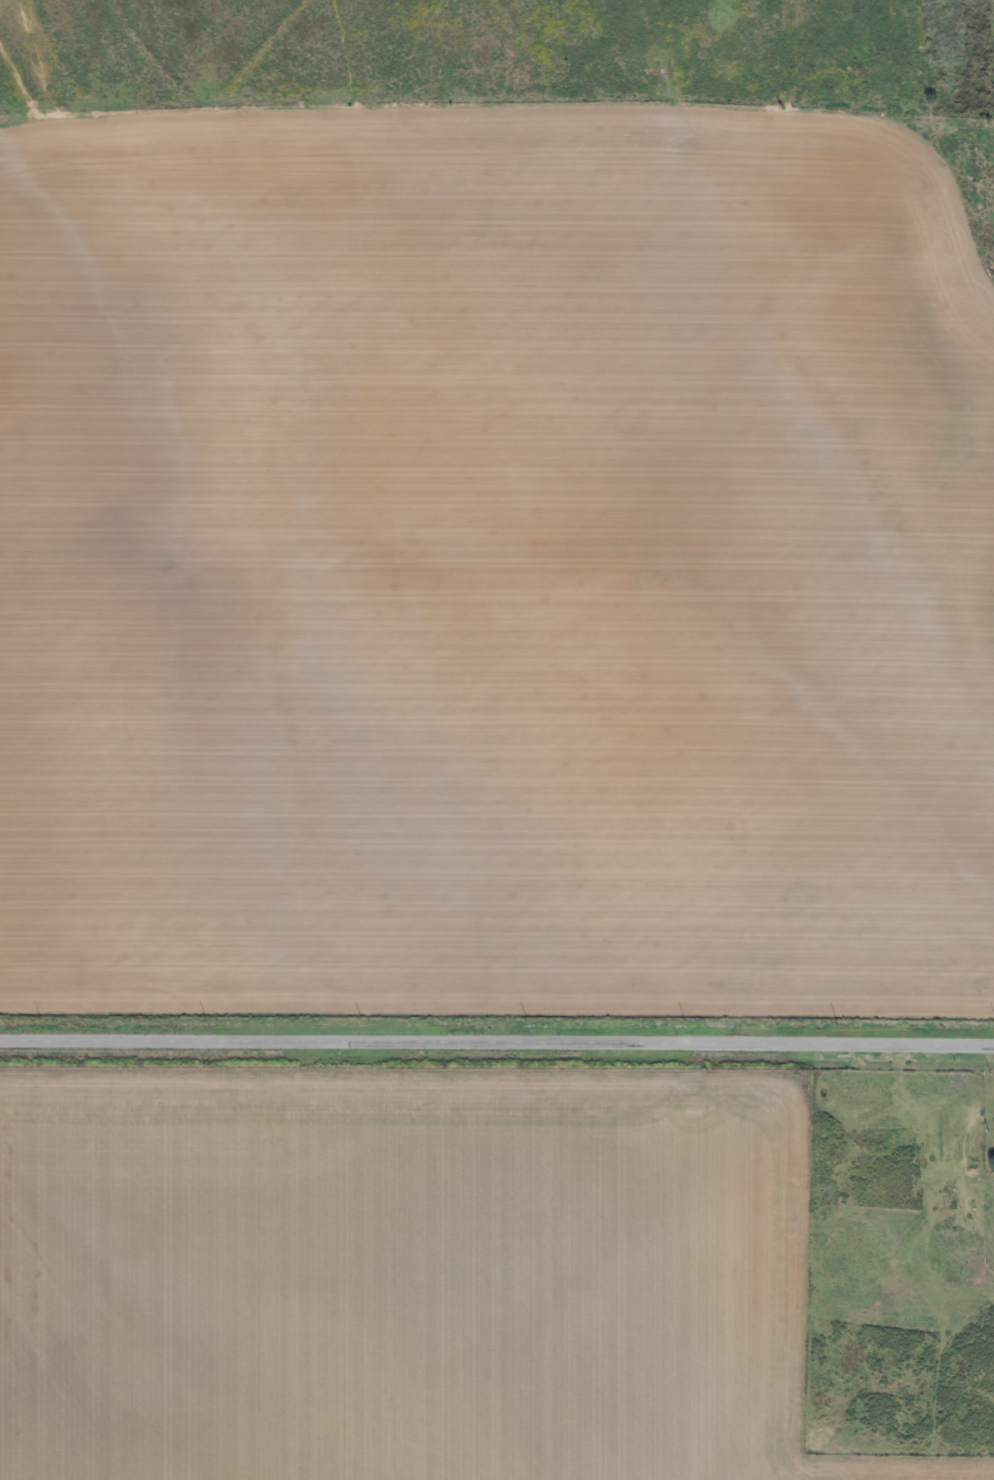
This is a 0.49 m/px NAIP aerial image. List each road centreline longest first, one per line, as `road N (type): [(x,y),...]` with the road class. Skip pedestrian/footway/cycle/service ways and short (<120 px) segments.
road 1 (tertiary): [(0,1043),(993,1046)]

